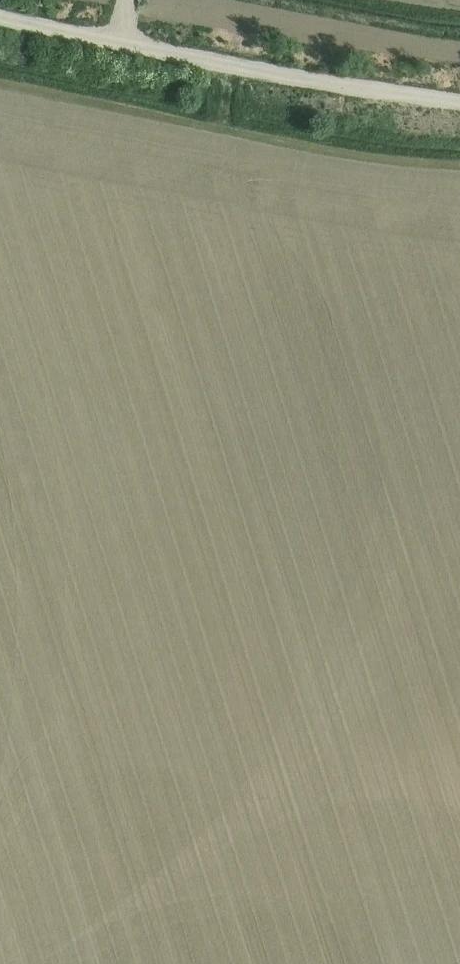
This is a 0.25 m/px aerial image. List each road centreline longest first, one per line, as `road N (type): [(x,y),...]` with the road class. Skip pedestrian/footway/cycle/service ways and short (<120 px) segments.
road 1 (track): [(0,16),(459,103)]

